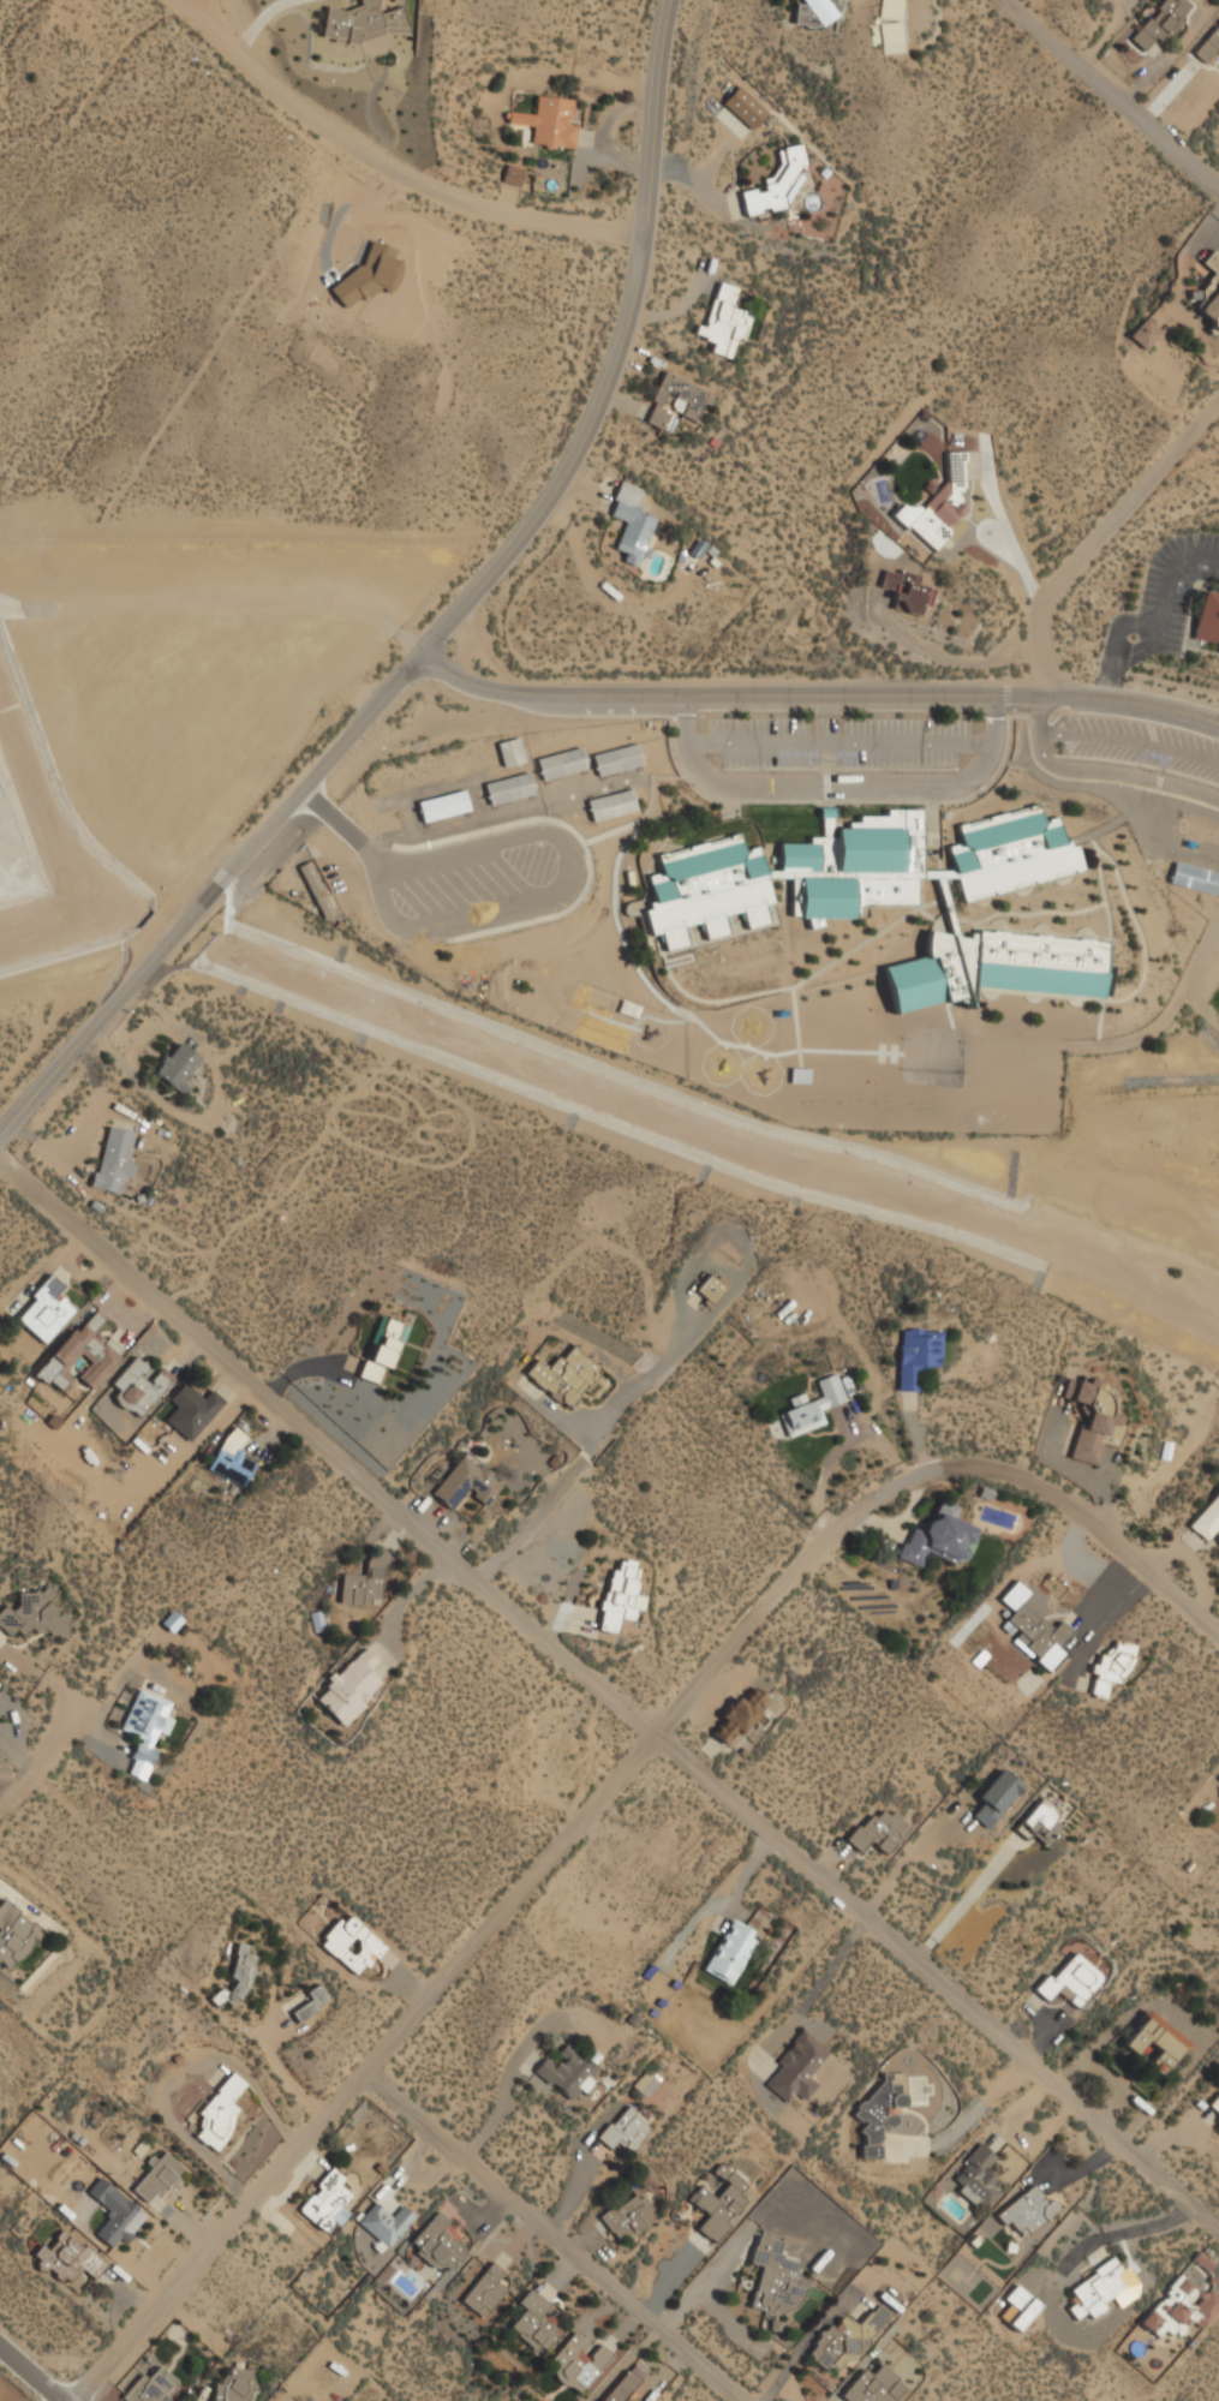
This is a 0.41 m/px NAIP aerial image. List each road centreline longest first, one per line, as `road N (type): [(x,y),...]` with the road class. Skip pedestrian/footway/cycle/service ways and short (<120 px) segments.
road 1 (residential): [(1218,2226),(661,1728),(0,1163)]
road 2 (residential): [(662,0),(647,229),(599,406),(543,506),(0,1132)]
road 3 (residential): [(980,1461),(920,1469),(858,1506),(69,2400)]
road 4 (residential): [(401,675),(682,698),(1105,699),(1218,726)]
road 5 (residential): [(365,2066),(752,2400)]
road 6 (residential): [(205,16),(316,118),(399,163),(476,196),(647,229)]
road 7 (residential): [(1218,397),(1064,575),(1039,625),(1041,695)]
road 8 (residential): [(980,1461),(1033,1479),(1077,1509),(1218,1633)]
road 9 (residential): [(1017,0),(1218,173)]
road 10 (residential): [(0,1812),(161,1632)]

